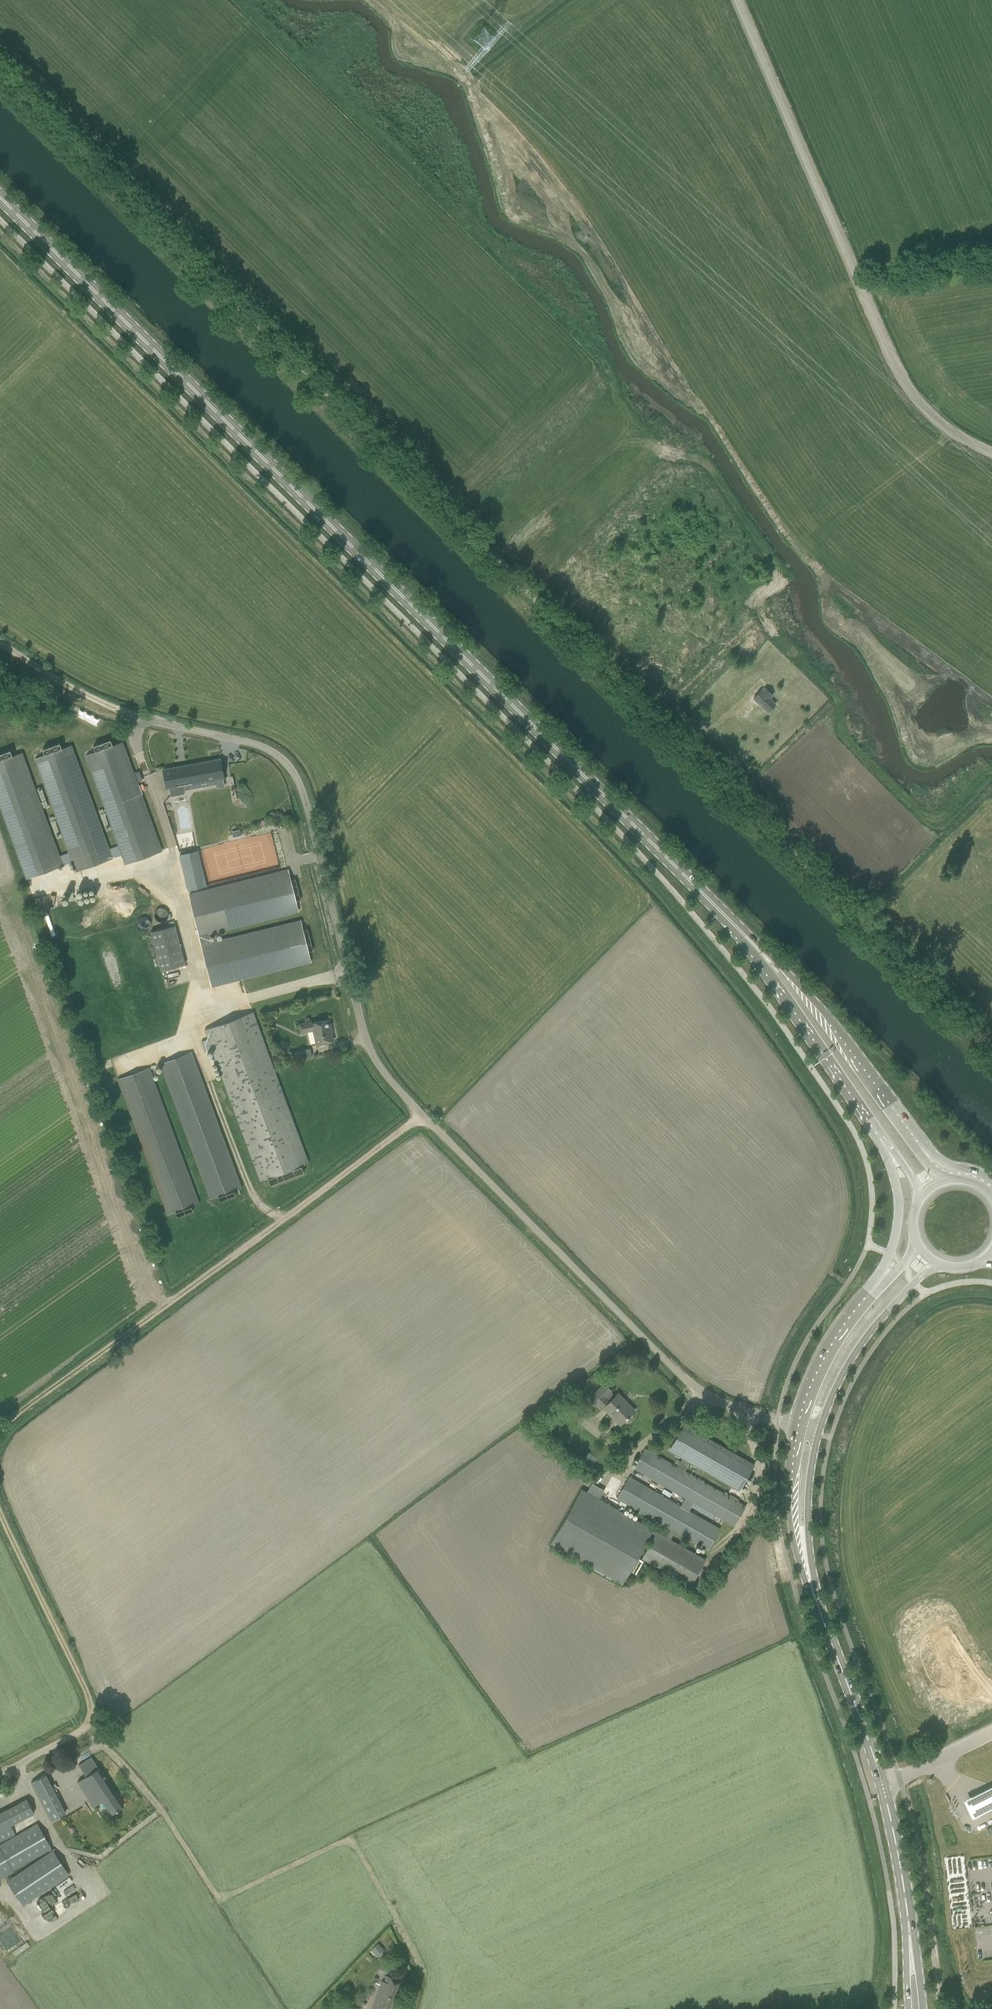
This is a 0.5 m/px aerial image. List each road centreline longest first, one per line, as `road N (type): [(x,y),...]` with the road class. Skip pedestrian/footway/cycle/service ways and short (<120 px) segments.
road 1 (track): [(991,1051),(0,72)]
road 2 (primary): [(755,948),(0,197)]
road 3 (unclassified): [(798,1425),(705,1395),(383,1071),(362,1025),(306,801),(288,765),(255,745),(119,711)]
road 4 (unclassified): [(991,457),(952,441),(893,383),(729,0)]
road 5 (track): [(423,1116),(0,1435)]
road 6 (track): [(425,1975),(353,1839),(220,1899),(126,1766),(84,1728)]
road 7 (primary): [(915,1143),(795,981),(755,948)]
road 8 (track): [(0,1513),(90,1704),(90,1720),(77,1733)]
road 9 (primary): [(755,948),(878,1132)]
road 10 (secondary): [(819,1434),(861,1344),(937,1263)]
road 11 (secondary): [(798,1425),(789,1518),(824,1622)]
road 12 (secondary): [(824,1622),(808,1513),(819,1434)]
road 13 (secondary): [(910,1954),(882,1782)]
road 14 (secondary): [(882,1782),(824,1622)]
road 15 (primary): [(878,1132),(898,1206),(890,1254),(870,1293)]
road 16 (secondary): [(870,1293),(828,1351),(798,1425)]
road 17 (track): [(991,254),(846,281)]
road 18 (track): [(0,645),(119,711)]

